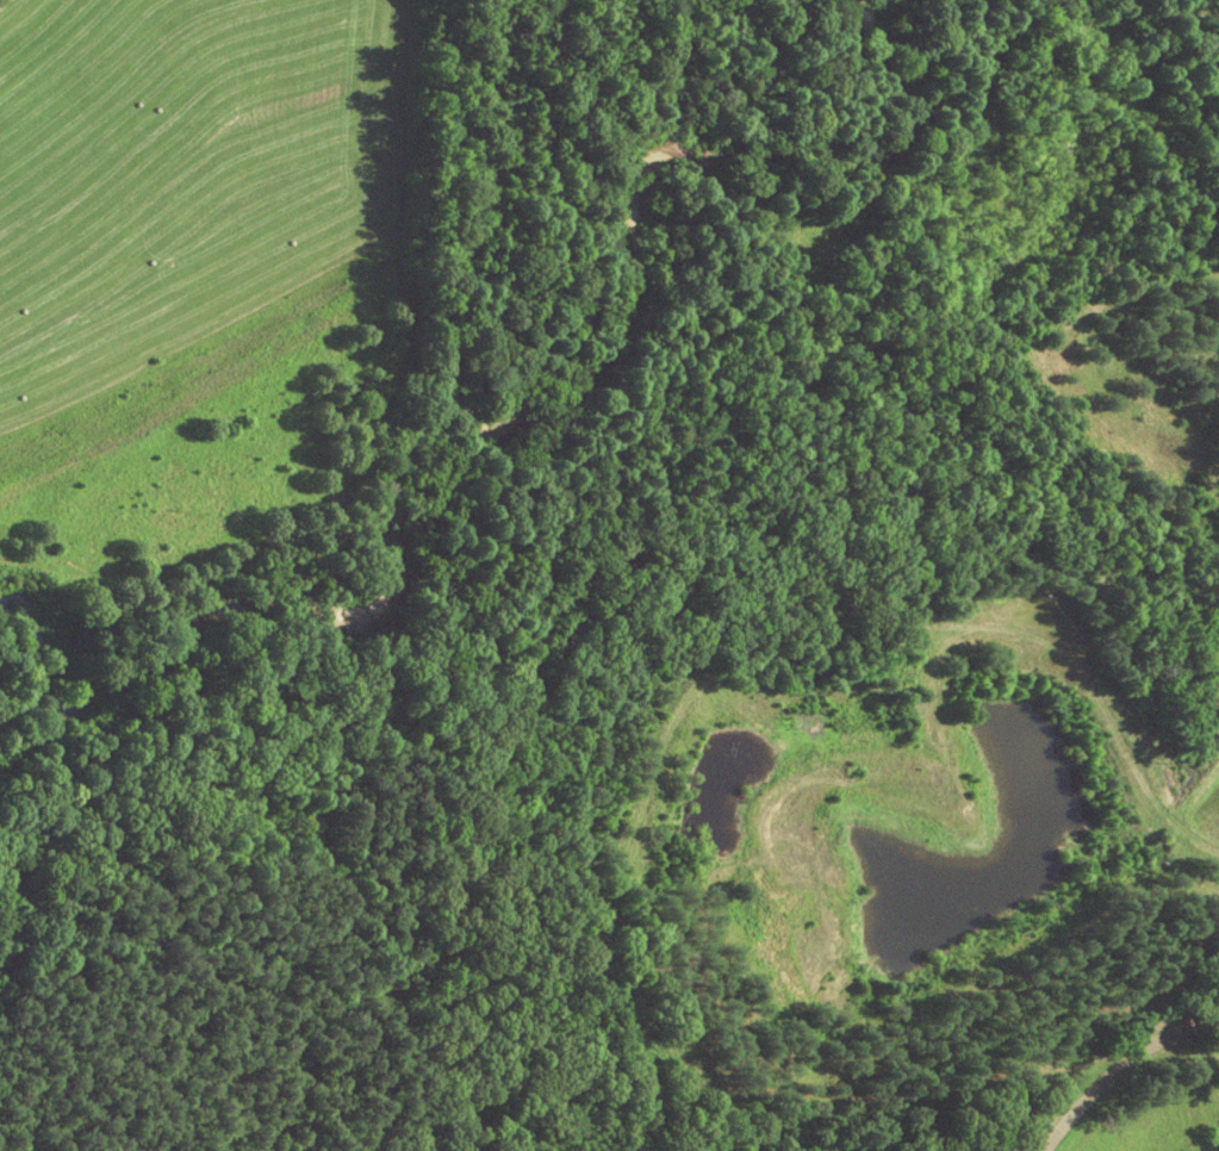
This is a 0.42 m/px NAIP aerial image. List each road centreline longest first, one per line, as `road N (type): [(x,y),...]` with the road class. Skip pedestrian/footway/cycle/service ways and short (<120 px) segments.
road 1 (residential): [(995,1150),(1077,1034),(1218,959)]

